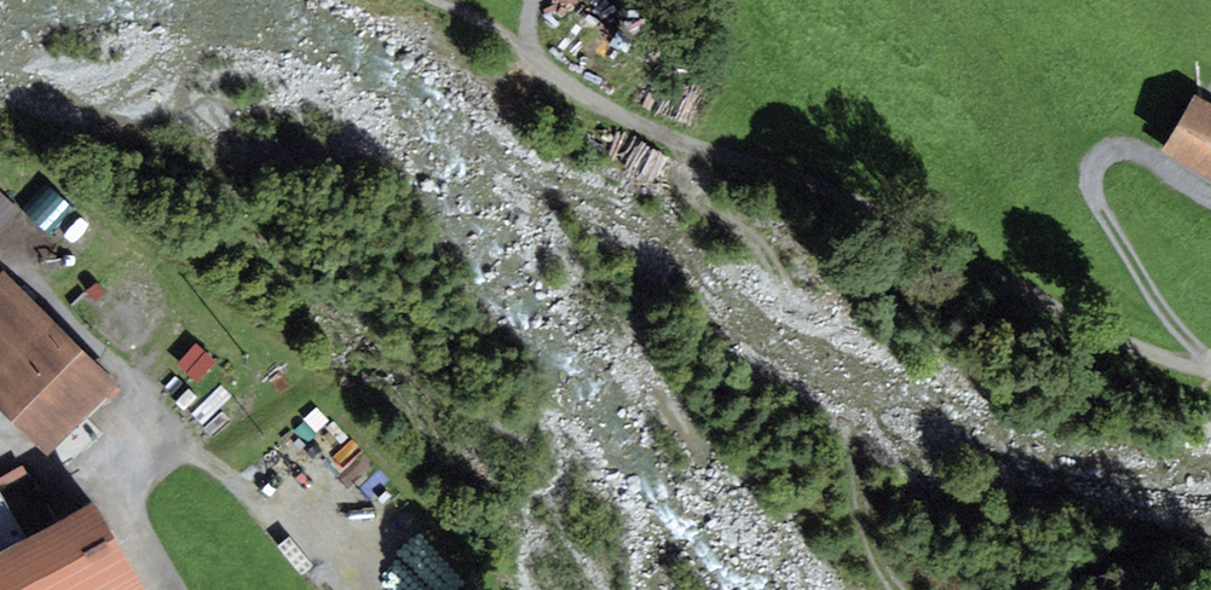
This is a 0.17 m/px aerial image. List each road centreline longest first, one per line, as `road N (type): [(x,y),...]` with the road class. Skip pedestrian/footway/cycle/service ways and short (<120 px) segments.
road 1 (track): [(1210,371),(885,210),(704,149),(587,85),(494,17),(445,0)]
road 2 (track): [(169,589),(115,503),(0,441)]
road 3 (track): [(1101,175),(1129,235),(1210,343)]

